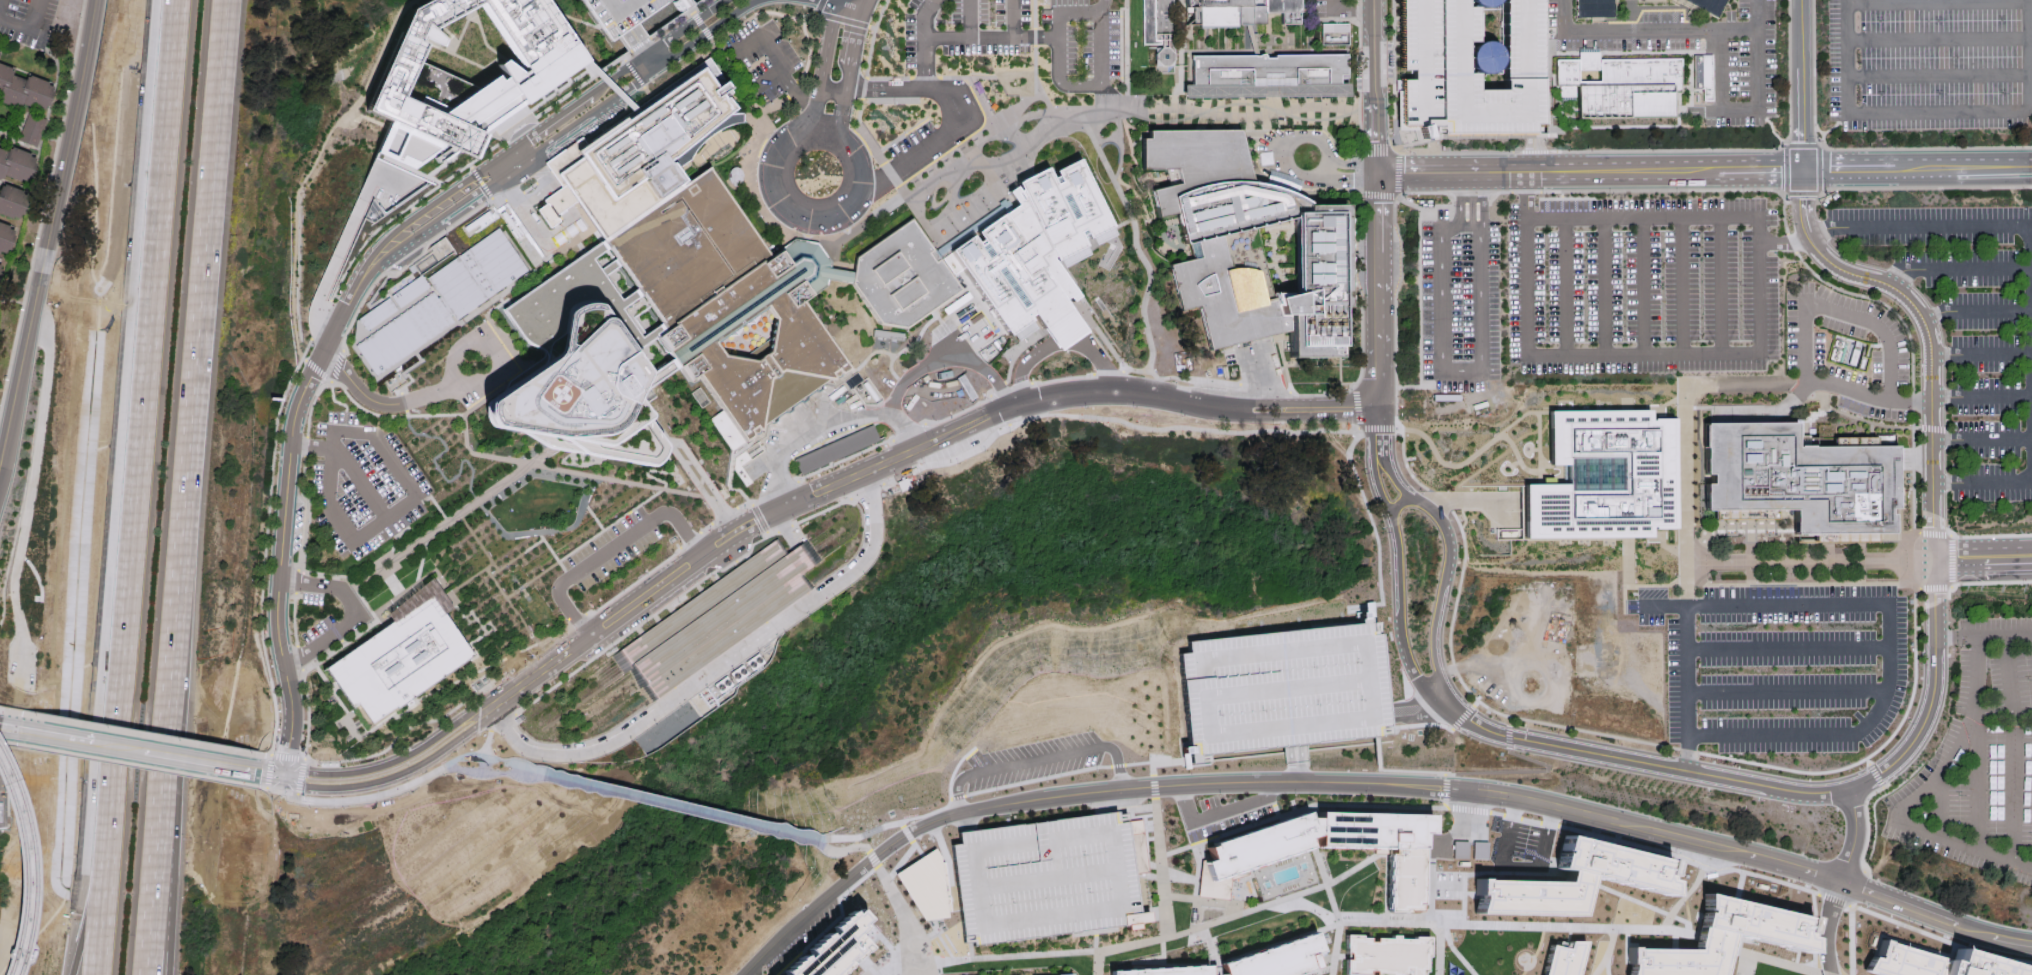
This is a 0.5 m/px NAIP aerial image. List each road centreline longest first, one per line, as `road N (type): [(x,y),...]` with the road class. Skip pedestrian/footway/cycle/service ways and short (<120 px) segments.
road 1 (motorway): [(157,799),(226,0)]
road 2 (residential): [(1175,786),(1478,791),(1733,844),(1843,879)]
road 3 (residential): [(390,245),(360,277),(297,406),(277,624),(289,702),(281,775)]
road 4 (residential): [(755,521),(1041,396),(1110,389),(1218,407)]
road 5 (tertiary): [(0,469),(96,0)]
road 6 (motorway): [(146,319),(110,787)]
road 7 (residential): [(1803,168),(1809,238),(1837,266),(1908,297),(1925,320),(1933,557)]
road 8 (residential): [(737,974),(872,859),(939,819),(1121,790)]
road 9 (residential): [(1850,788),(1786,791),(1510,736),(1464,719),(1439,697)]
road 10 (residential): [(490,705),(755,521)]
road 11 (motorway): [(175,0),(146,319)]
road 12 (residential): [(504,176),(757,0)]
road 13 (residential): [(839,133),(808,128),(774,156),(773,187),(792,211),(821,218),(856,195),(858,154),(839,133)]
road 14 (residential): [(1439,697),(1446,529),(1403,488),(1380,451)]
road 15 (residential): [(1534,170),(1803,168)]
road 16 (residential): [(1380,451),(1374,478),(1394,536),(1404,651),(1417,678),(1439,697)]
road 17 (residential): [(1378,408),(1376,172)]
road 18 (residential): [(281,775),(328,788),(394,775),(447,746),(490,705)]
road 19 (residential): [(490,705),(390,763),(281,775)]
road 20 (residential): [(1843,879),(2031,941)]
road 21 (motorway): [(110,787),(72,974)]
road 22 (motorway): [(110,787),(92,974)]
road 23 (residential): [(1934,639),(1932,698),(1917,735),(1883,772),(1850,788)]
road 24 (motorway): [(142,974),(157,799)]
road 25 (motorway): [(164,974),(157,799)]
road 26 (residential): [(1801,0),(1803,168)]
road 27 (residential): [(519,145),(390,245)]
road 28 (residential): [(726,0),(599,89)]
road 29 (residential): [(1803,168),(1941,167)]
road 30 (residential): [(390,245),(419,236),(504,176)]
road 31 (residential): [(840,0),(808,128)]
road 32 (tertiary): [(10,728),(130,749)]

